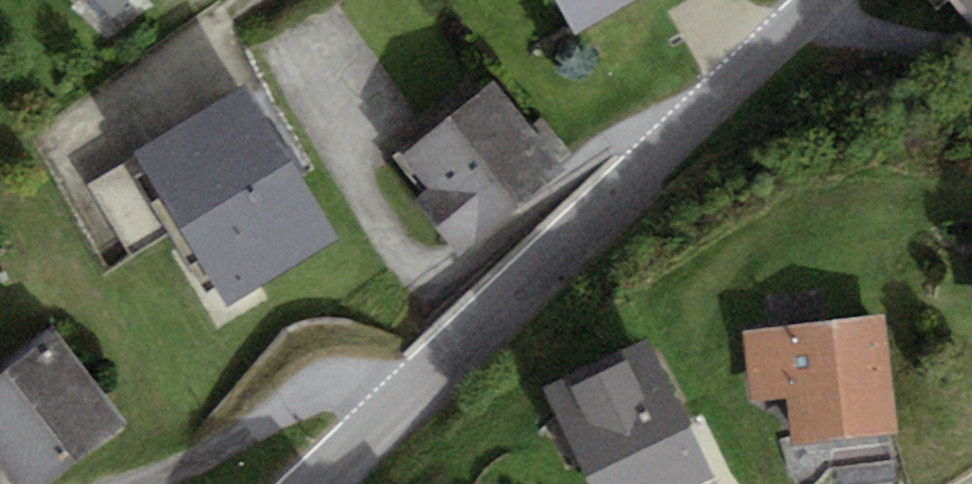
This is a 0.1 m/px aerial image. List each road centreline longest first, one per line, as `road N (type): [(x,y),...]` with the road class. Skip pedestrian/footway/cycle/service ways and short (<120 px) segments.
road 1 (residential): [(817,0),(310,483)]
road 2 (track): [(390,407),(350,390),(326,392),(144,483)]

